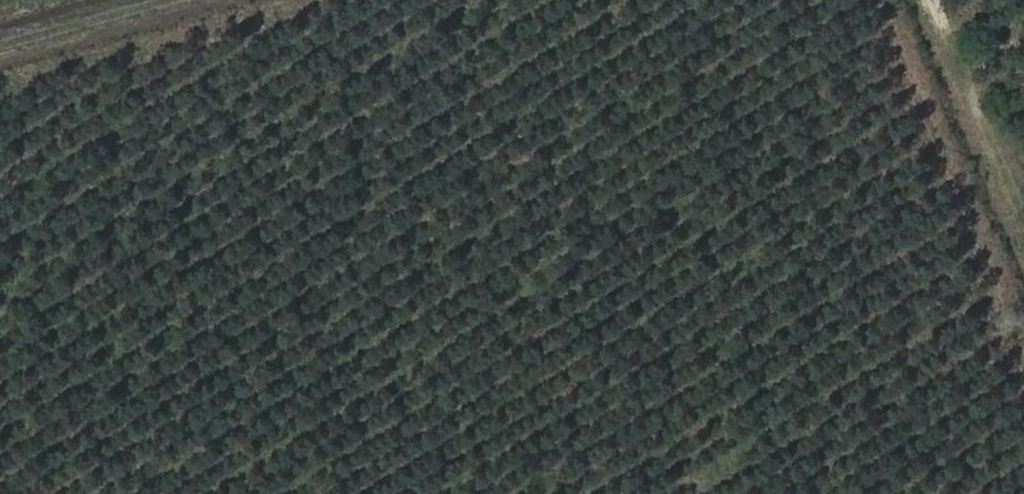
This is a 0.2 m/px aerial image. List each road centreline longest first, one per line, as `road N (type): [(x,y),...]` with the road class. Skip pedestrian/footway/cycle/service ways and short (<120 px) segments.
road 1 (track): [(937,0),(1023,203)]

